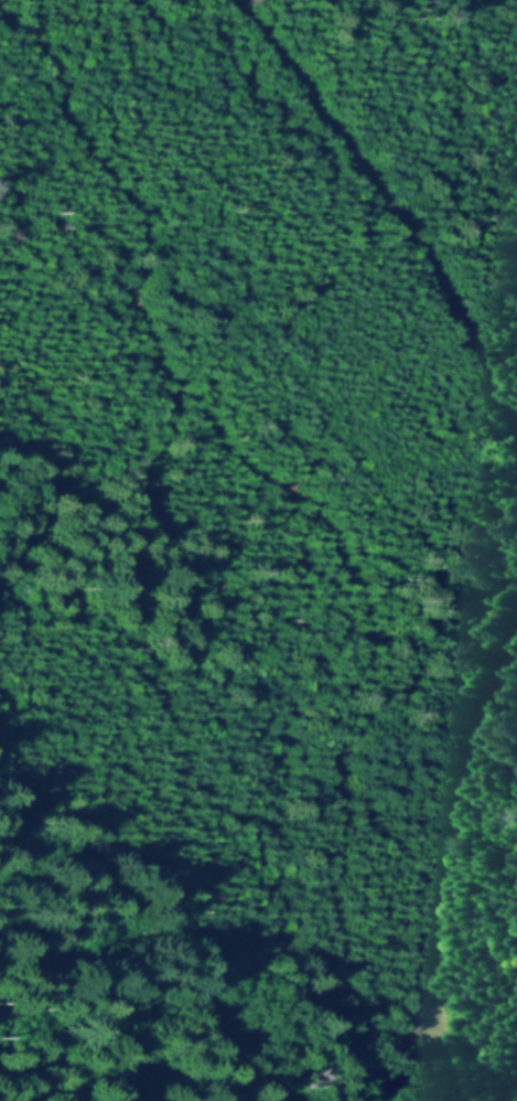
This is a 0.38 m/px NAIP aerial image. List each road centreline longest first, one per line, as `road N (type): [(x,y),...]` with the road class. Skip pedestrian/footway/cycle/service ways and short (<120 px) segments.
road 1 (track): [(345,1100),(403,1016),(439,780),(511,580),(509,441),(203,0)]
road 2 (track): [(227,1100),(287,1044),(281,861),(325,659),(299,528),(126,375),(112,239),(0,36)]

